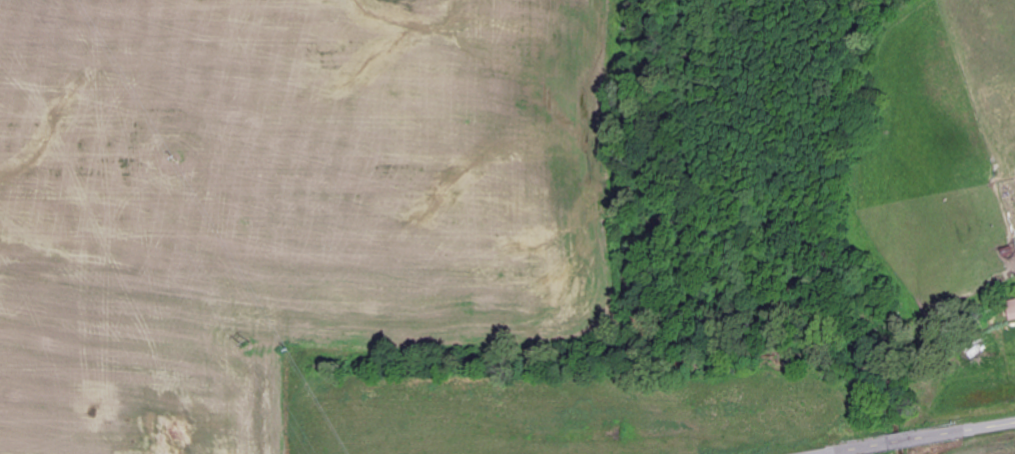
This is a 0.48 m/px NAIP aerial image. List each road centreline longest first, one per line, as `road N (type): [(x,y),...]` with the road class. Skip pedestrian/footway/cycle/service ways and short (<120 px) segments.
road 1 (tertiary): [(1014,419),(805,453)]

